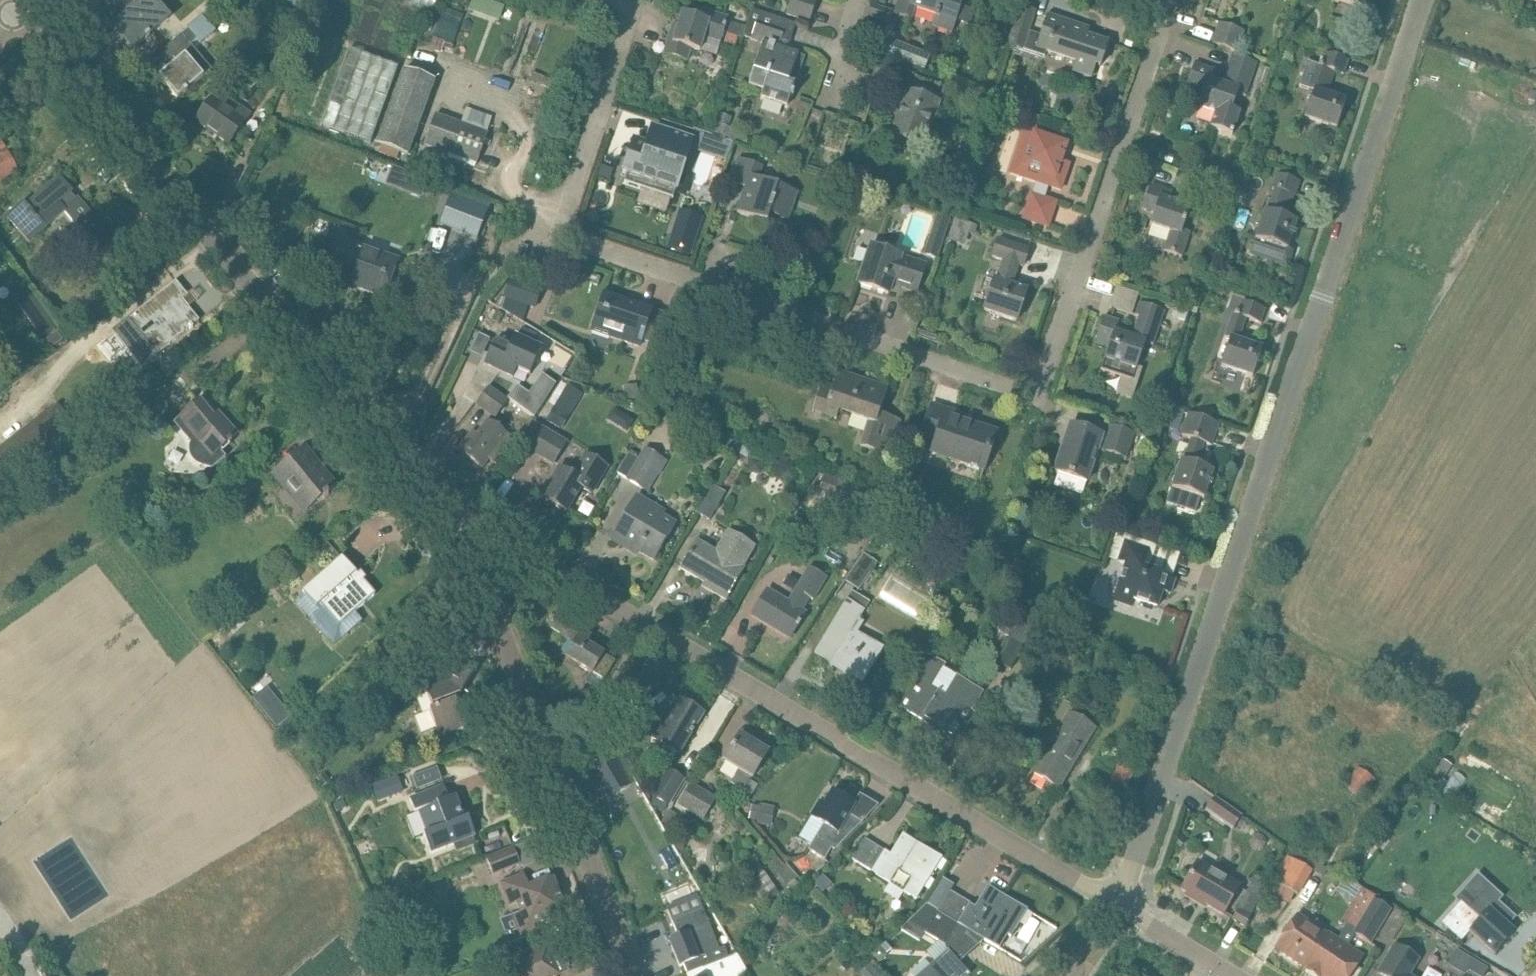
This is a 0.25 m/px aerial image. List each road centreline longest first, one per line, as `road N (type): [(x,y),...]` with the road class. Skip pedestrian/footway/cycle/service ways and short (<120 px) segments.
road 1 (residential): [(1118,900),(1421,0)]
road 2 (residential): [(1158,0),(1167,14),(1035,389),(1019,391),(579,243),(566,220)]
road 3 (residential): [(1118,900),(479,532)]
road 4 (residential): [(479,532),(404,462),(90,84),(6,0)]
road 5 (residential): [(642,975),(486,602),(475,560),(479,532)]
road 6 (residential): [(566,220),(629,20),(628,9),(614,0)]
road 7 (residential): [(1236,975),(1118,900)]

